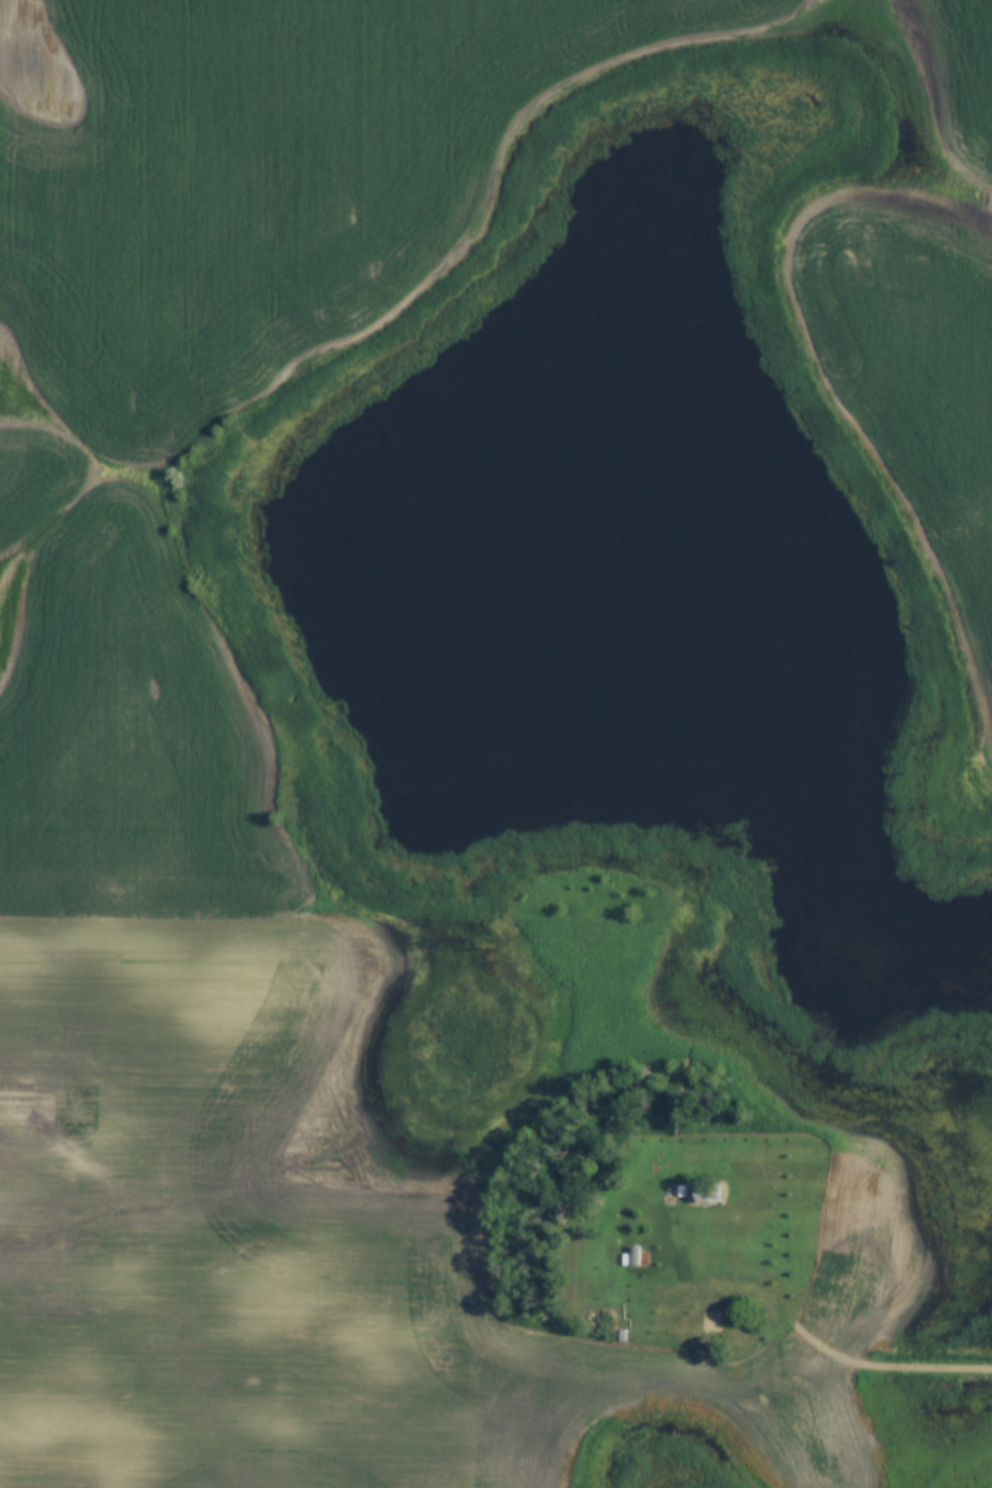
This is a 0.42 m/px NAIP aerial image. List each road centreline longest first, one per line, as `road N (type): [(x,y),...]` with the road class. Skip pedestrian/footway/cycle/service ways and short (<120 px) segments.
road 1 (track): [(991,1374),(840,1376),(697,1237)]

